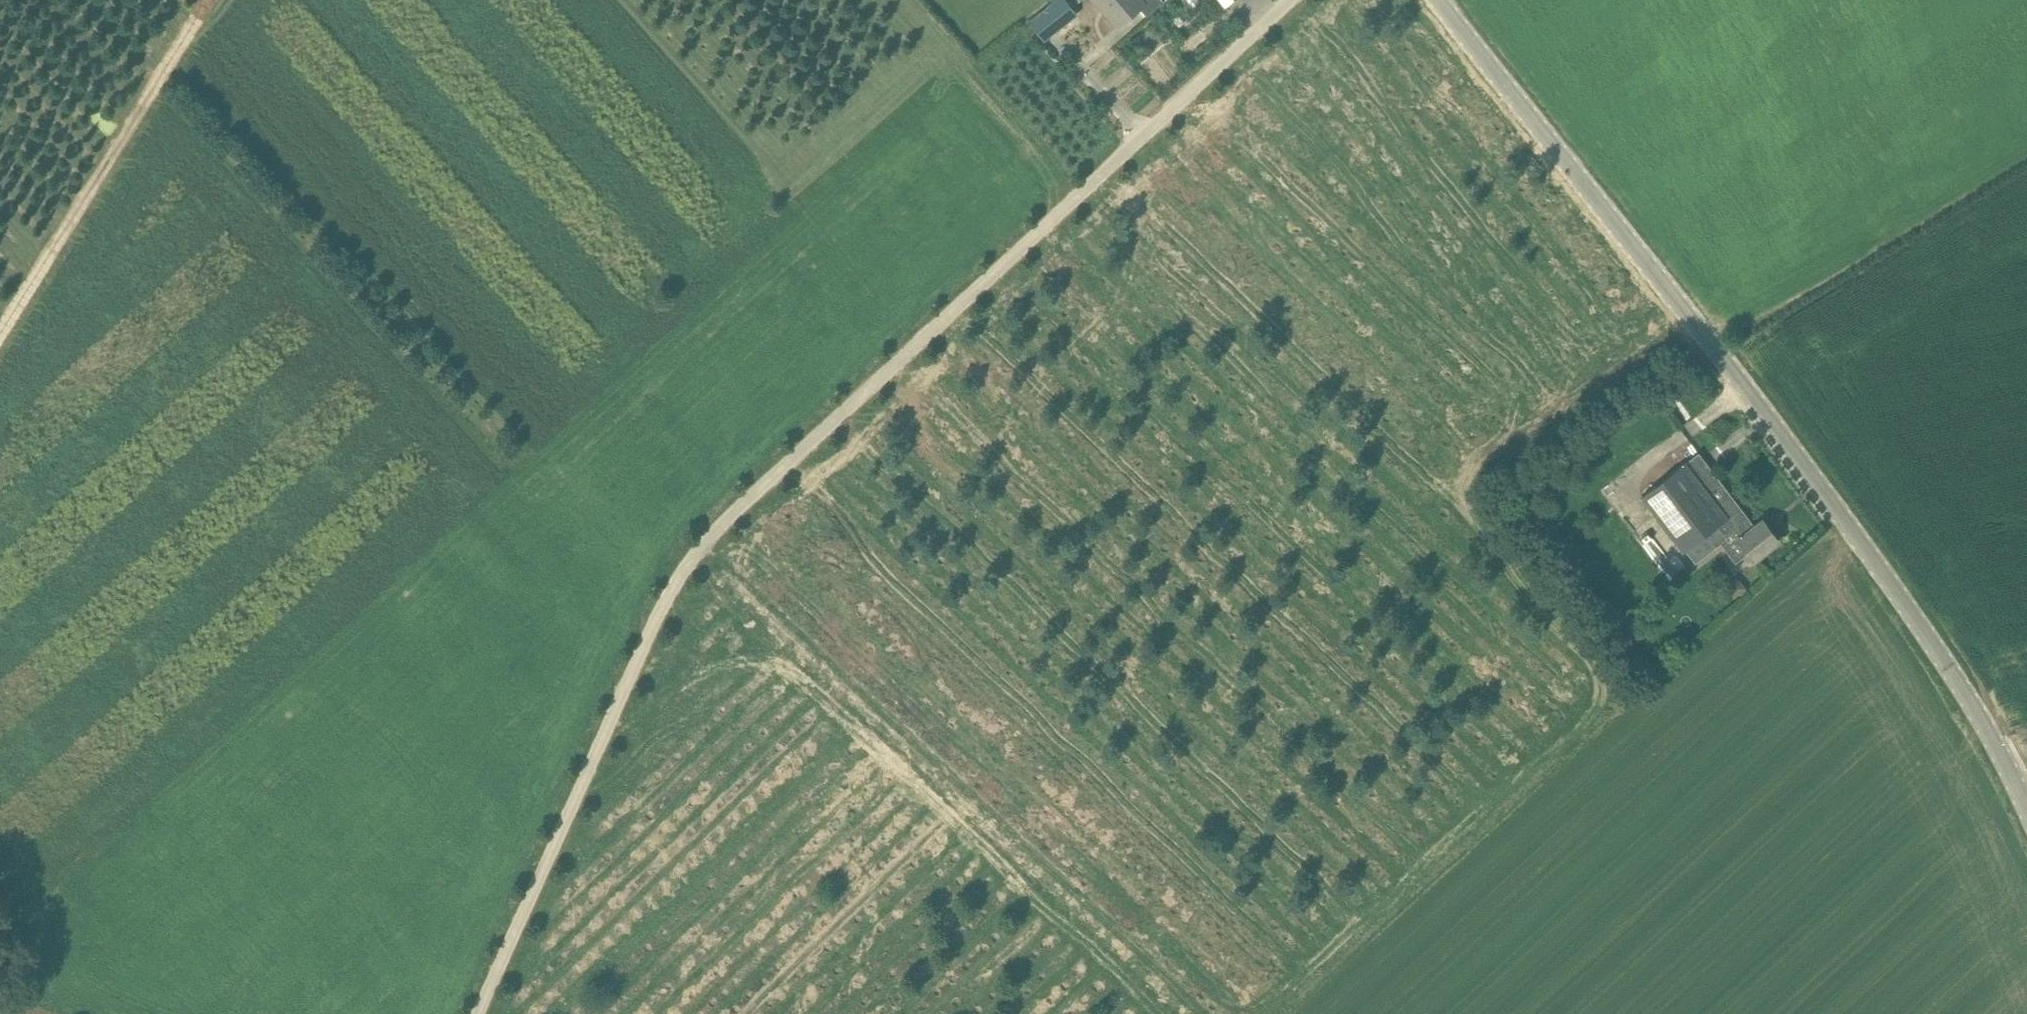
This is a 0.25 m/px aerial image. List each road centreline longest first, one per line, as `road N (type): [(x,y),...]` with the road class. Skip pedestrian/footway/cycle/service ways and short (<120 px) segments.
road 1 (unclassified): [(480,1013),(686,569),(1295,0)]
road 2 (tertiary): [(2026,808),(1966,668),(1439,0)]
road 3 (track): [(211,0),(0,337)]

